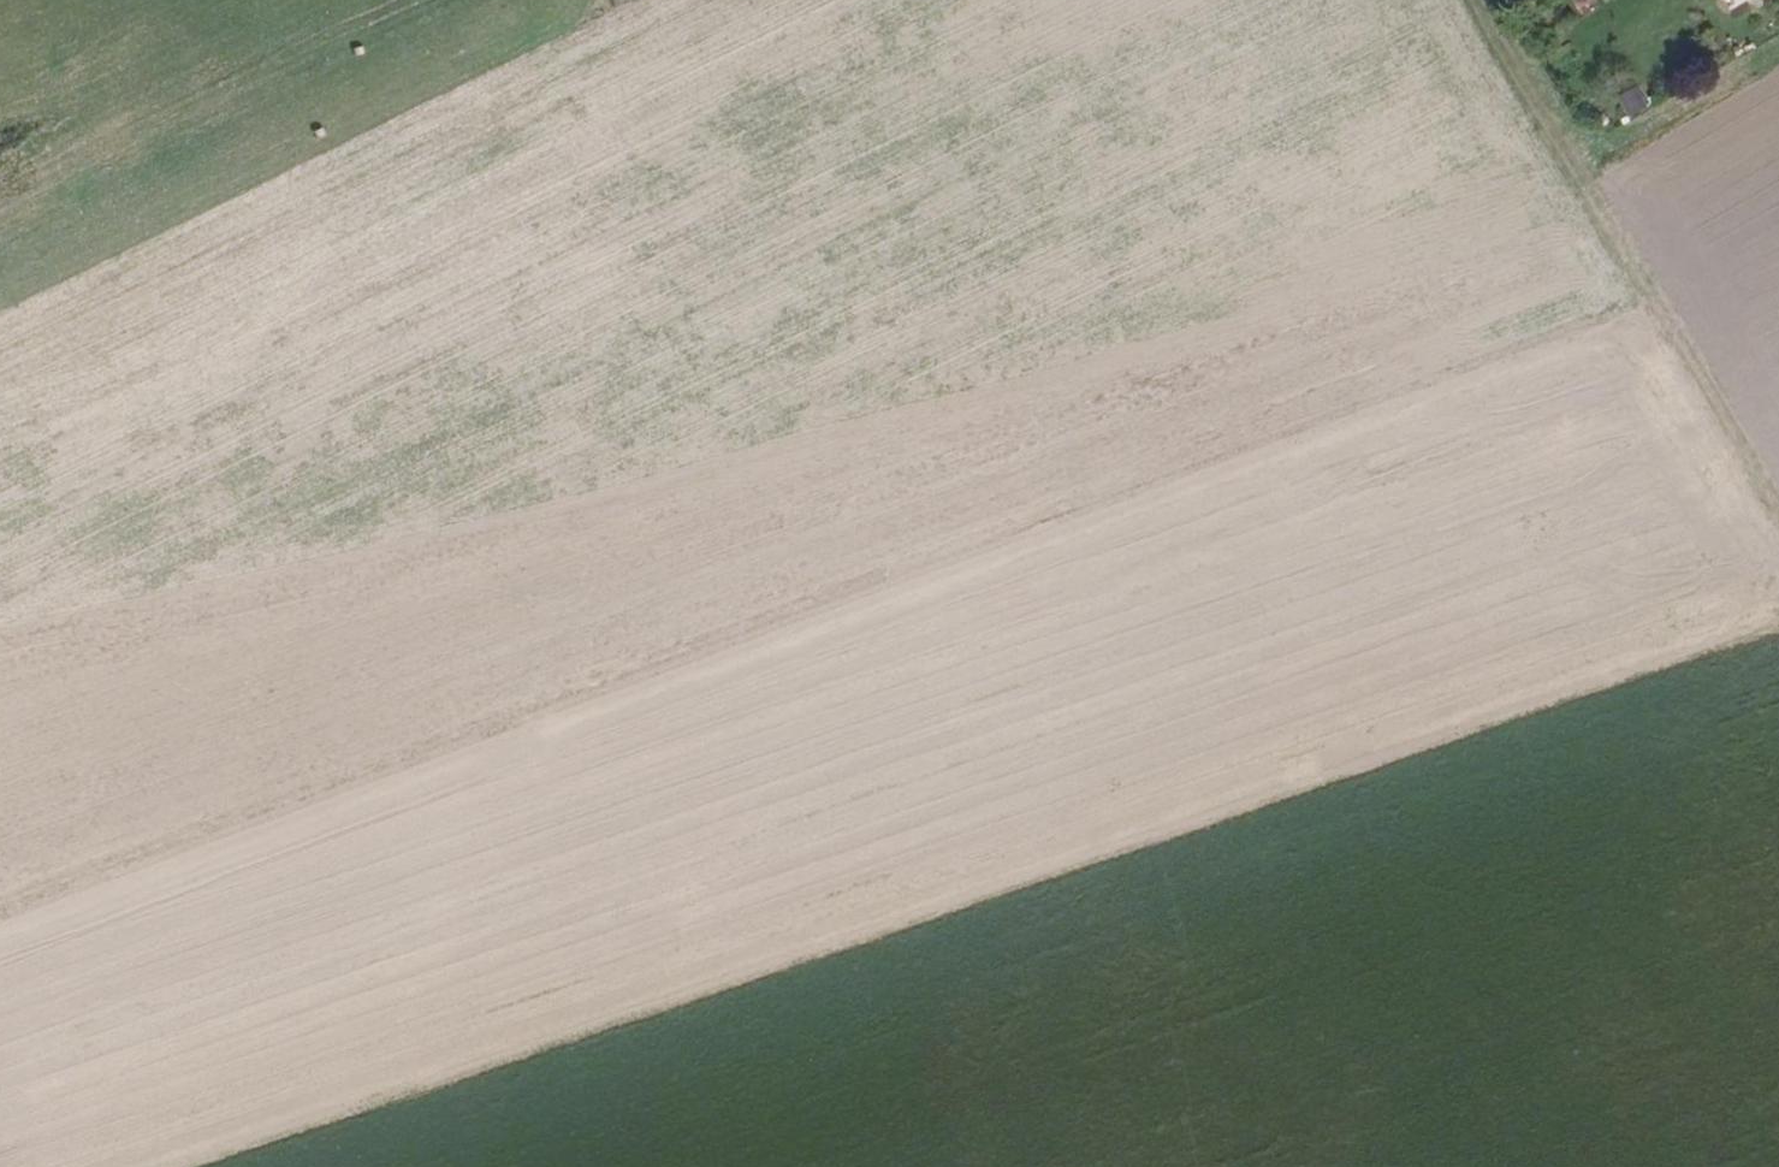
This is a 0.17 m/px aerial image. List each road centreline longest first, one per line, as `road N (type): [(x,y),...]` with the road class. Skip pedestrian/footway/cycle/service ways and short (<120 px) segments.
road 1 (track): [(1478,0),(1778,503)]
road 2 (track): [(1778,54),(1580,173)]

